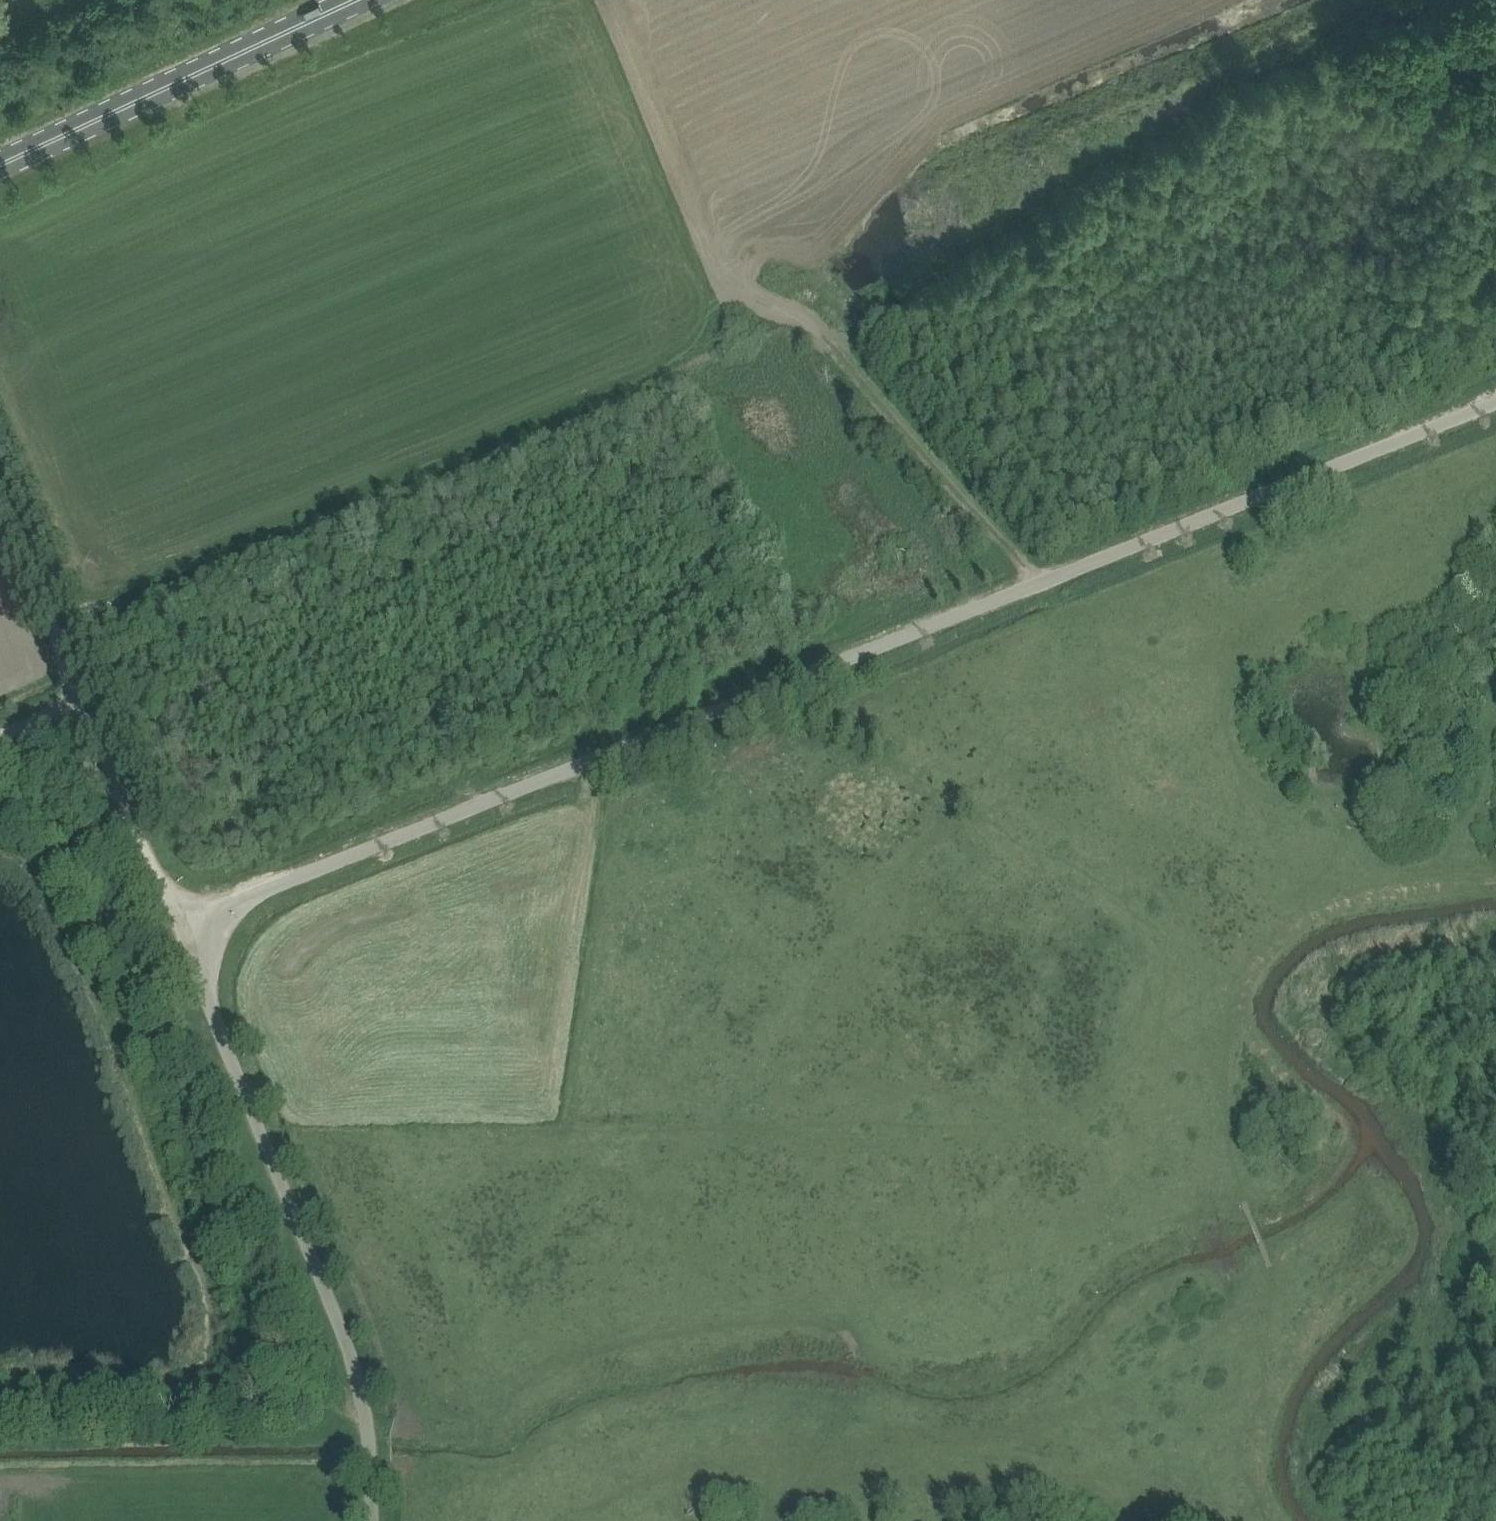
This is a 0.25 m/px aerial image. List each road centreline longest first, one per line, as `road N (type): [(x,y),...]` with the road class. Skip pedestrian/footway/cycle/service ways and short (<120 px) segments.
road 1 (unclassified): [(183,930),(256,892),(1495,407)]
road 2 (unclassified): [(367,1520),(358,1382),(183,930)]
road 3 (primary): [(0,167),(371,0)]
road 4 (track): [(0,745),(87,710),(0,496)]
road 5 (unclassified): [(183,930),(87,710)]

